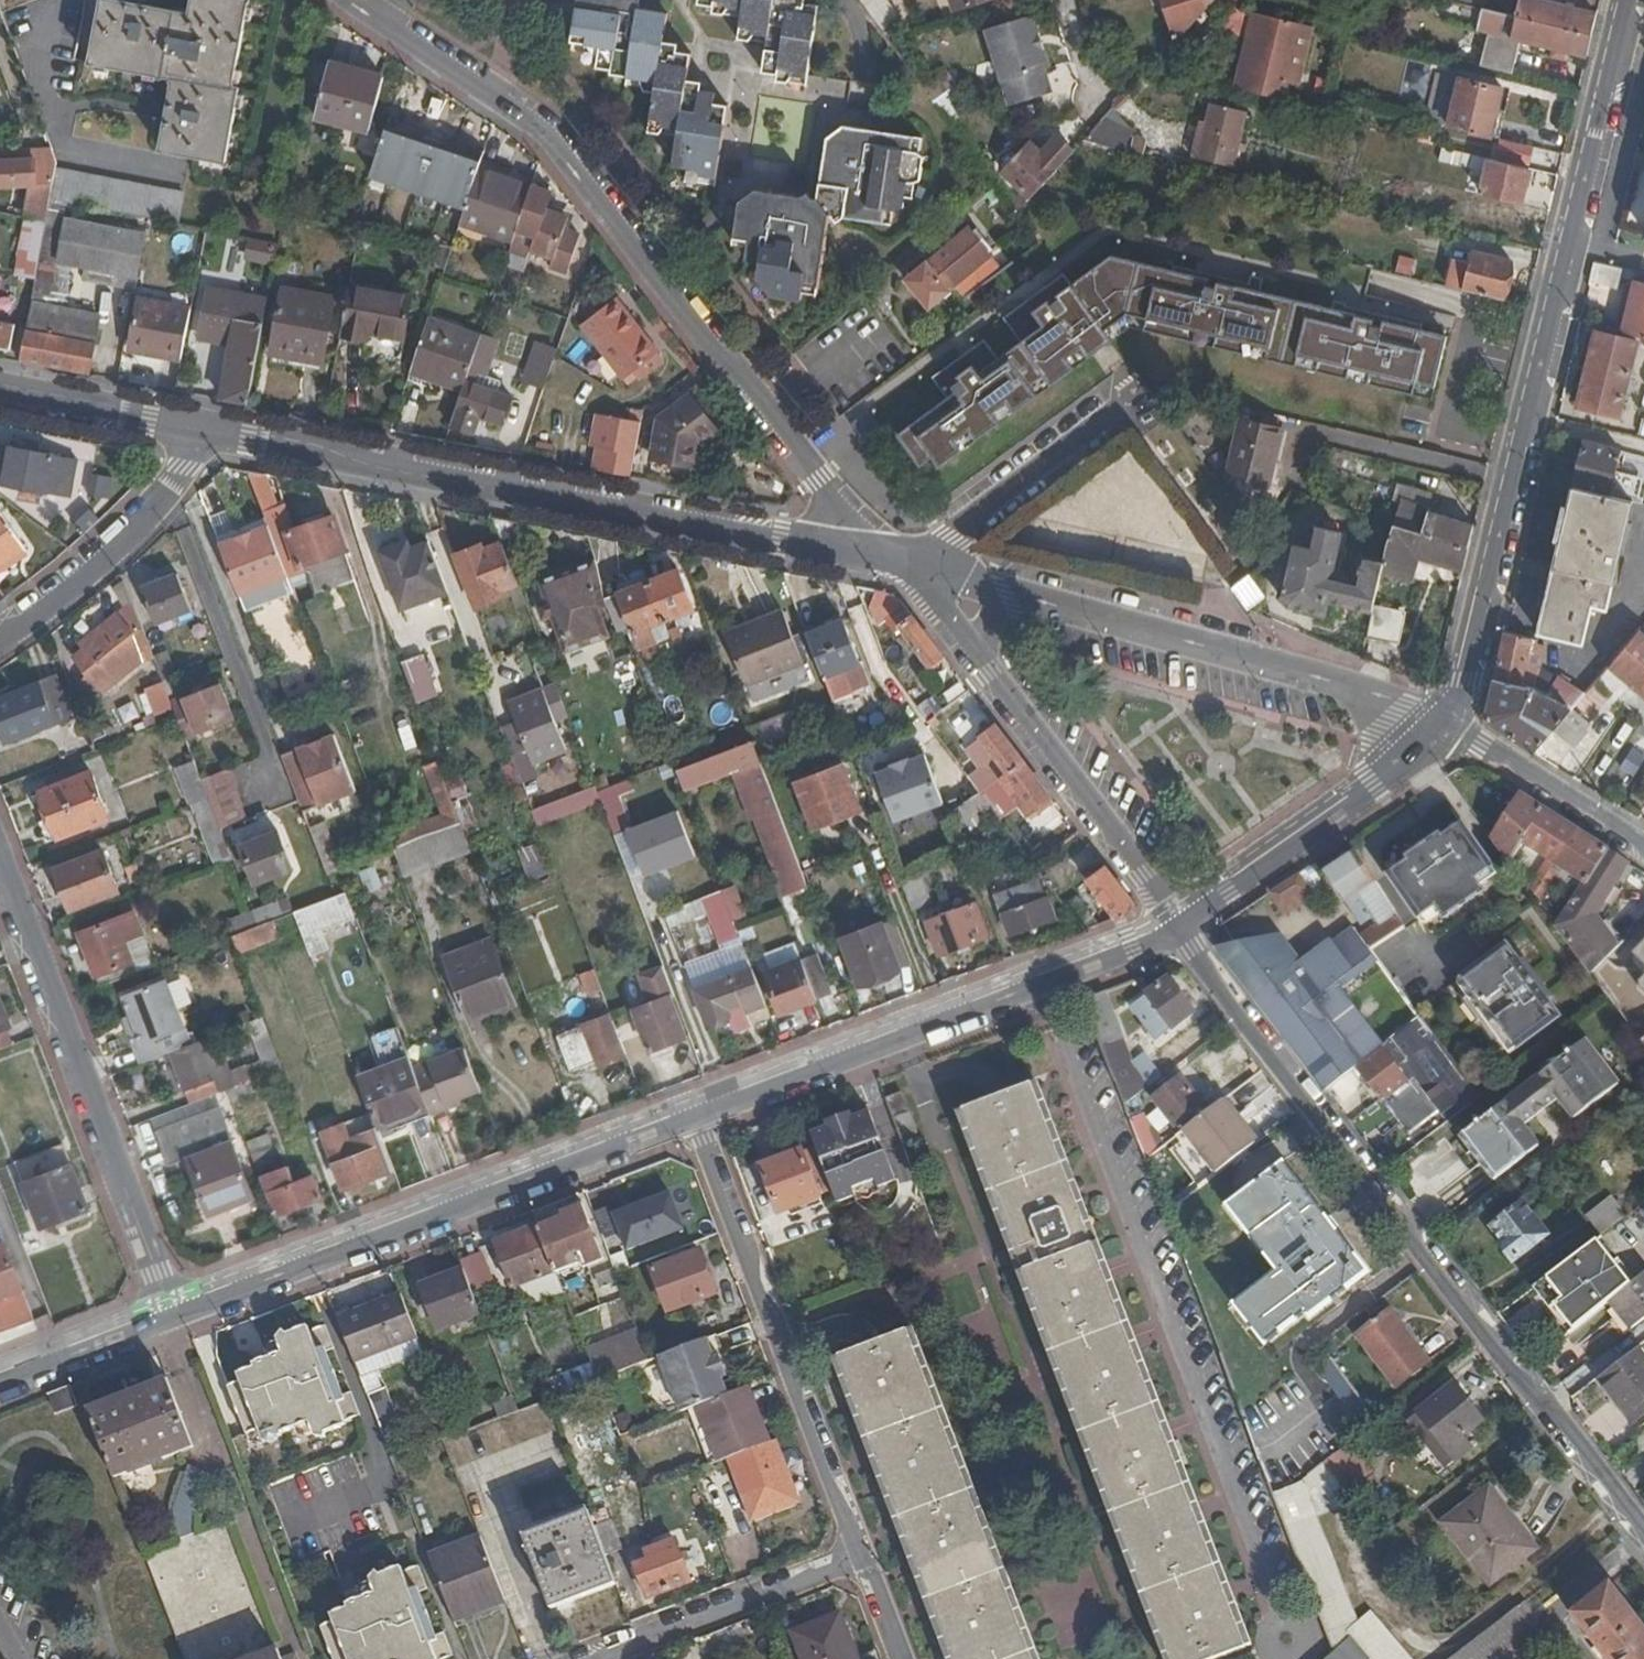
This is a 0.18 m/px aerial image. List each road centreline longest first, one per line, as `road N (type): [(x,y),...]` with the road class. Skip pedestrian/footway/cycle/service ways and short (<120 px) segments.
road 1 (residential): [(353,0),(534,128),(888,559)]
road 2 (tertiary): [(1185,929),(1415,1247),(1643,1539)]
road 3 (residential): [(1452,732),(1629,0)]
road 4 (tertiary): [(208,430),(888,559)]
road 5 (residential): [(177,1316),(696,1120)]
road 6 (residential): [(696,1120),(1185,929)]
road 7 (residential): [(0,861),(177,1316)]
road 8 (tertiary): [(1452,732),(1350,690),(1006,594)]
road 9 (residential): [(861,1555),(696,1120)]
road 10 (tertiary): [(980,666),(1185,929)]
road 11 (residential): [(1185,929),(1452,732)]
road 12 (residential): [(0,644),(134,532),(169,494),(208,430)]
road 13 (residential): [(596,1658),(861,1555)]
road 14 (residential): [(1118,419),(944,548),(888,559)]
road 15 (tertiary): [(1643,851),(1452,732)]
road 16 (tertiary): [(0,390),(208,430)]
road 17 (residential): [(0,1383),(177,1316)]
road 18 (tertiary): [(888,559),(980,666)]
road 19 (tertiary): [(1006,594),(888,559)]

